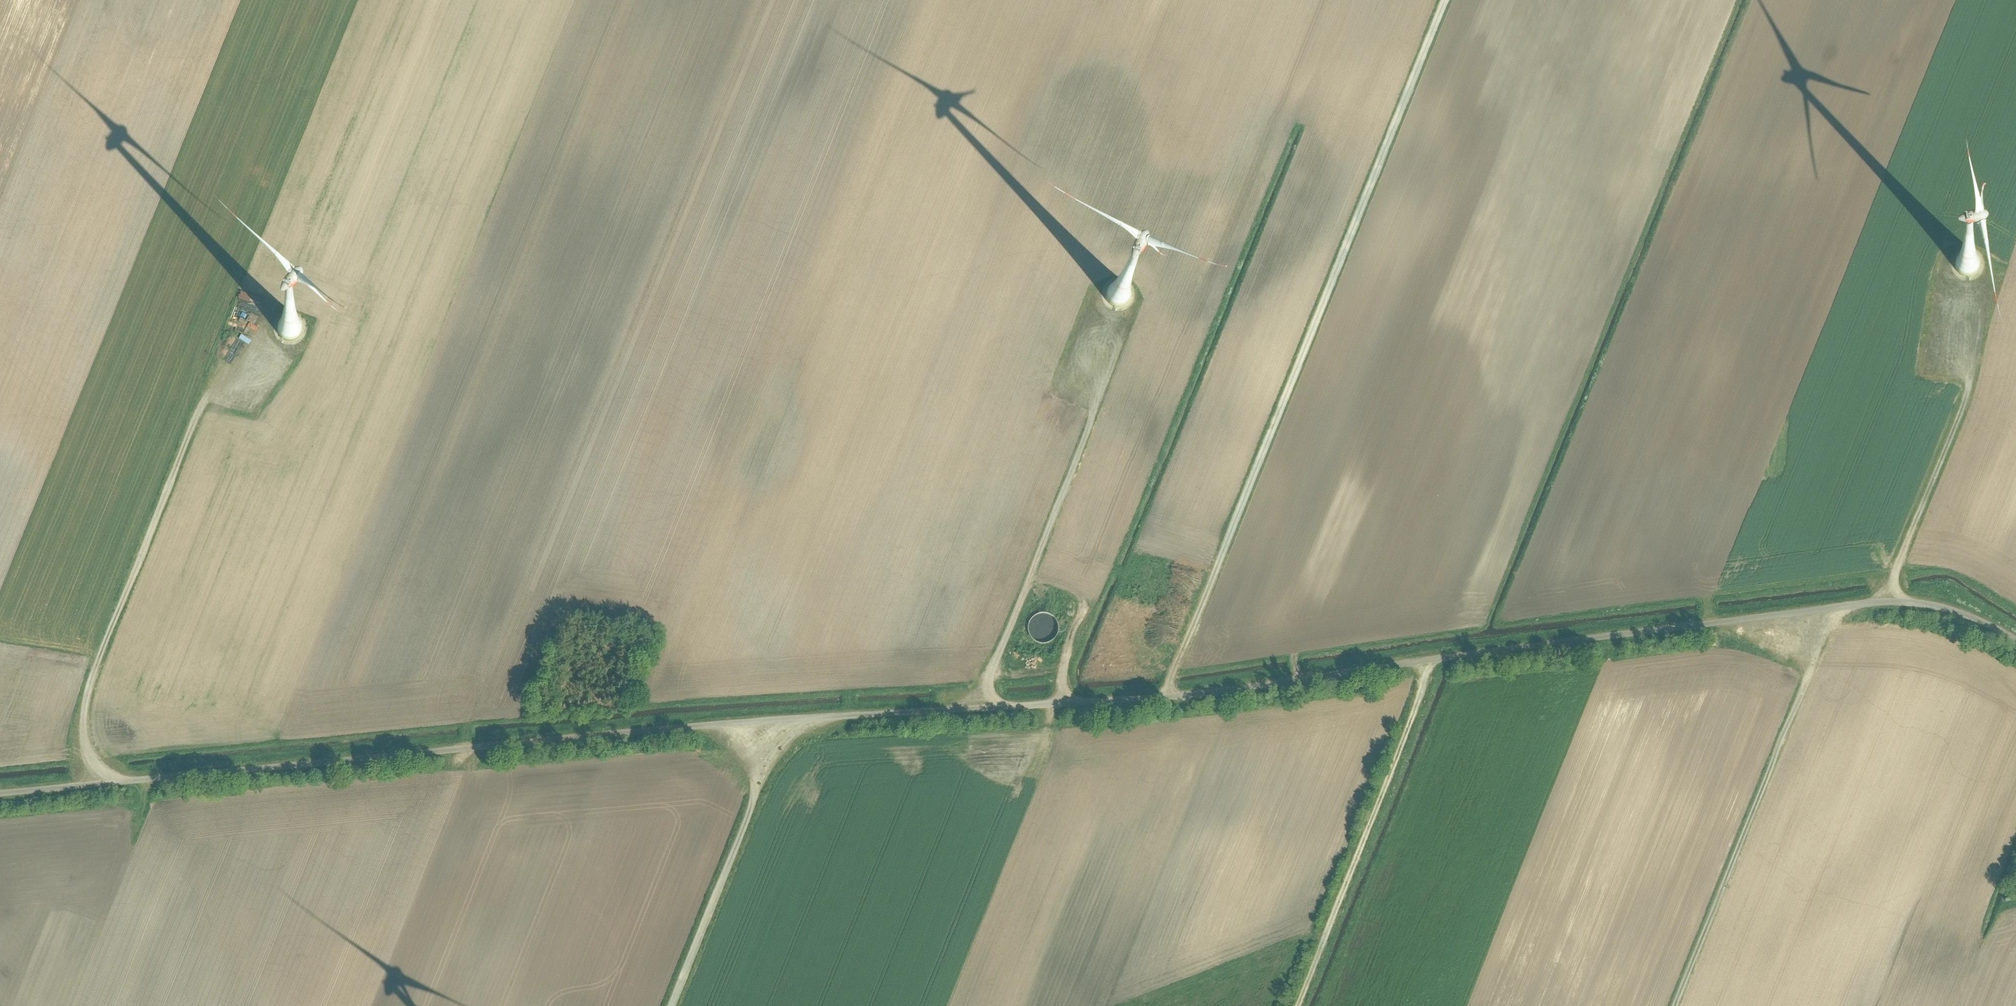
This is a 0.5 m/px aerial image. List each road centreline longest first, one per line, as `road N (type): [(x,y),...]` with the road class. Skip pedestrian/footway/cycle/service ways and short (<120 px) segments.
road 1 (track): [(2015,637),(1957,611),(1879,602),(1202,687),(0,792)]
road 2 (track): [(1441,0),(1168,690)]
road 3 (track): [(109,782),(84,740),(89,690),(138,560),(204,402),(266,374)]
road 4 (track): [(1841,606),(1673,1005)]
road 5 (track): [(981,707),(1127,322)]
road 6 (track): [(1295,1005),(1435,656)]
road 7 (track): [(789,723),(673,1005)]
road 8 (track): [(1879,602),(1976,378)]

